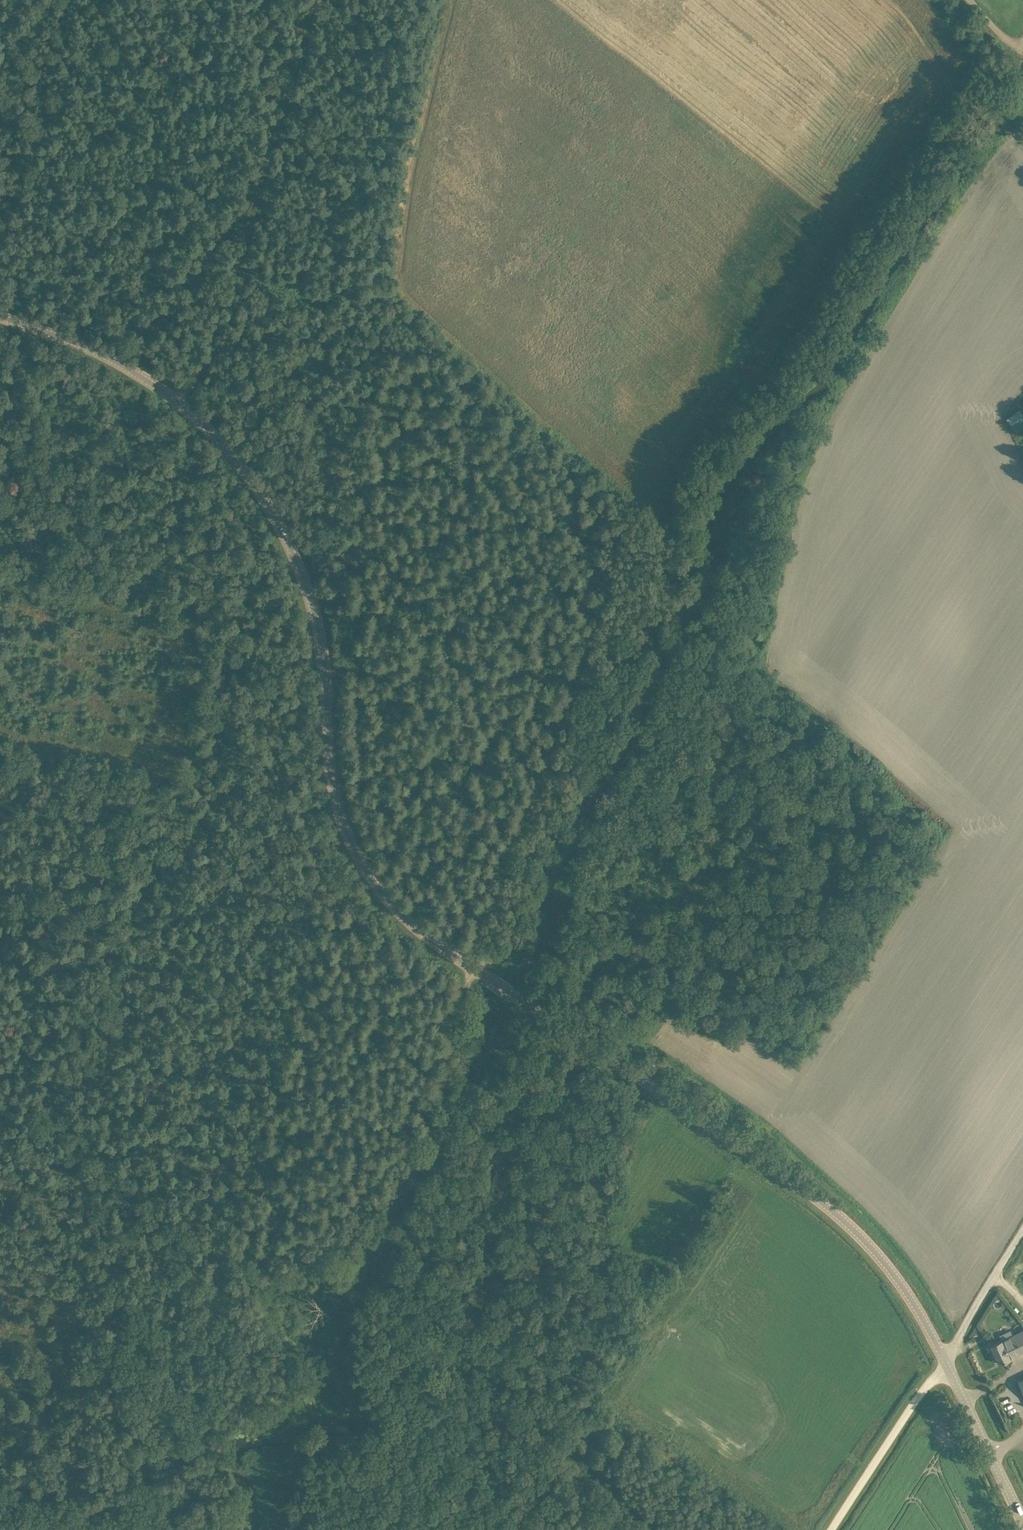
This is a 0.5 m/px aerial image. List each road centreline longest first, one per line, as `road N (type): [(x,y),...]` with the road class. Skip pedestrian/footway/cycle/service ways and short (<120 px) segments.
road 1 (tertiary): [(1022,1521),(906,1287),(857,1230),(479,971),(389,899),(338,788),(315,590),(266,482),(196,404),(160,378),(0,310)]
road 2 (track): [(479,971),(464,990),(420,1120),(351,1201),(268,1251),(249,1278),(224,1382),(194,1458),(195,1487),(158,1529)]
road 3 (track): [(831,1529),(1022,1232)]

